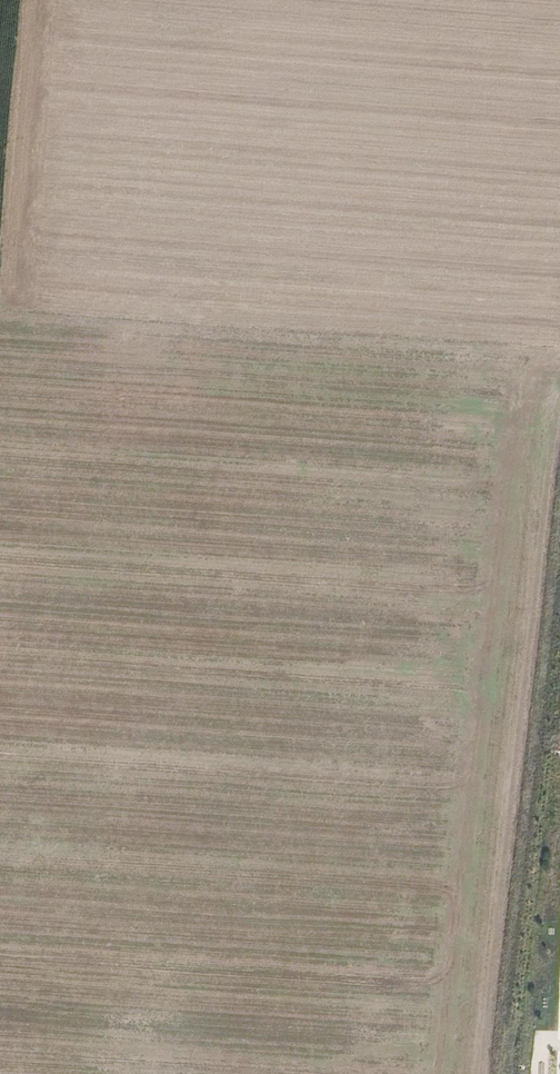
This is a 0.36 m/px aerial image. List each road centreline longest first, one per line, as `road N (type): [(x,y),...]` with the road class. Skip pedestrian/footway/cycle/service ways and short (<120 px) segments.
road 1 (track): [(559,453),(488,1073)]

